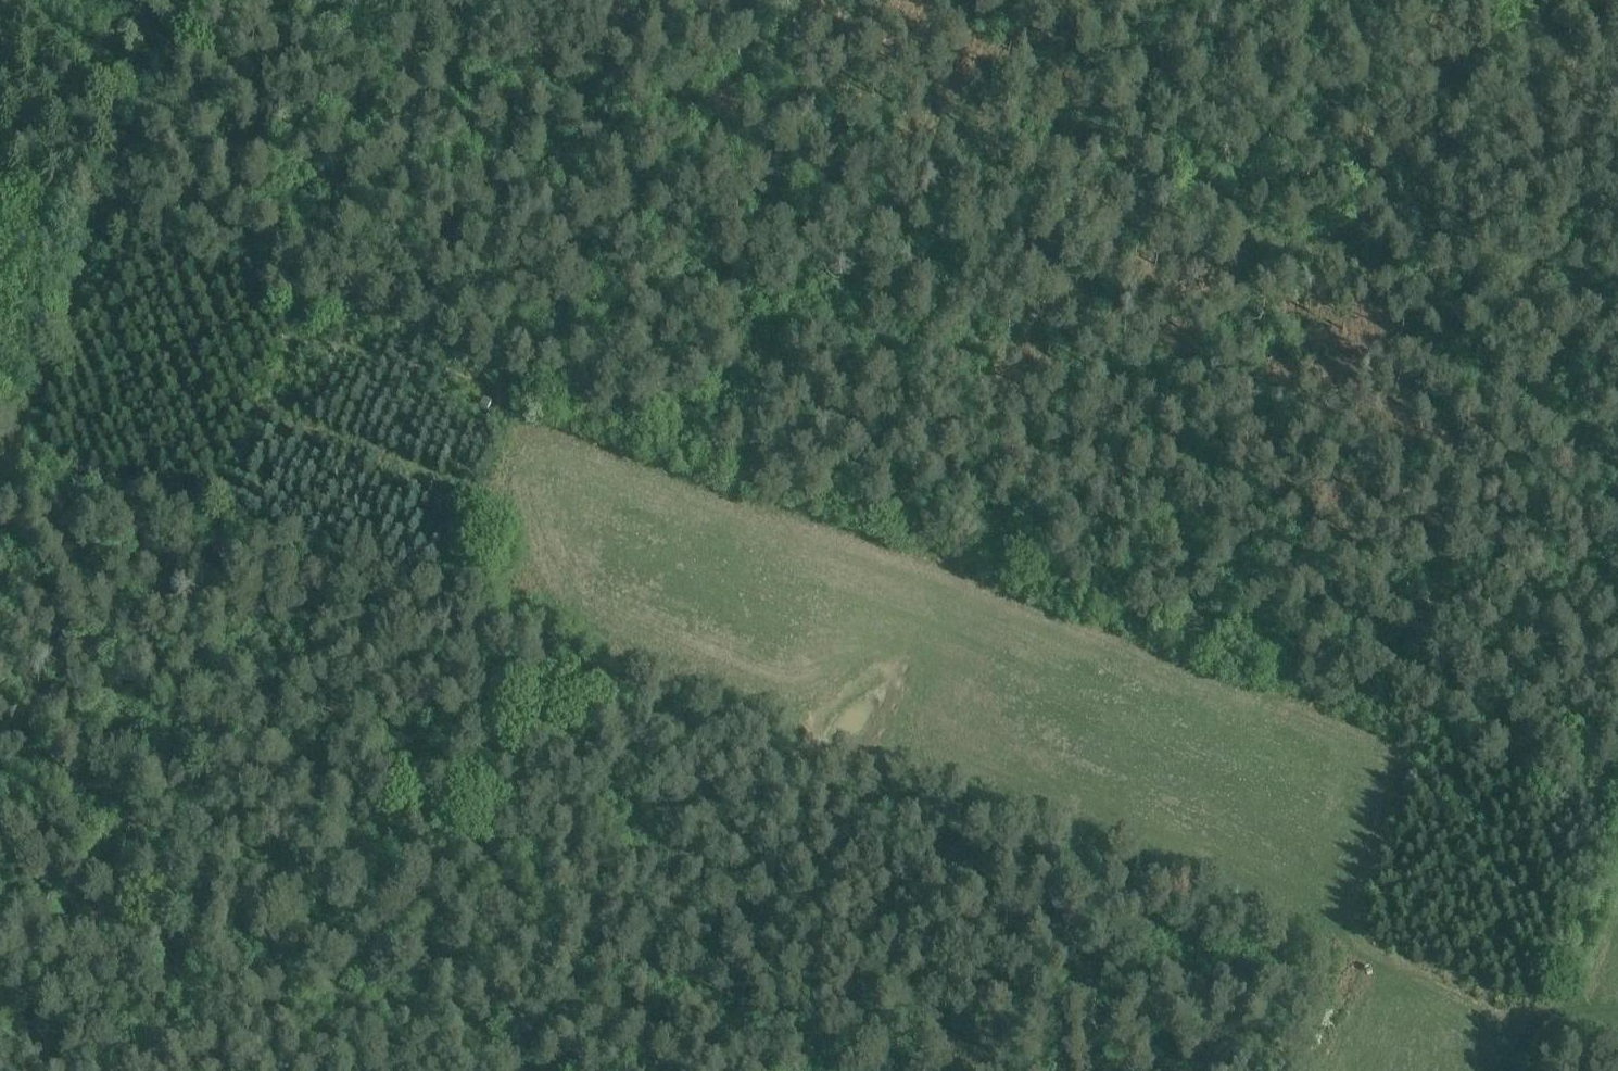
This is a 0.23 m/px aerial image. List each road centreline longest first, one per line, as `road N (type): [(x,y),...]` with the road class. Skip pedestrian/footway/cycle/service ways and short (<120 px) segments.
road 1 (track): [(0,468),(183,0)]
road 2 (track): [(1617,815),(1523,1070)]

